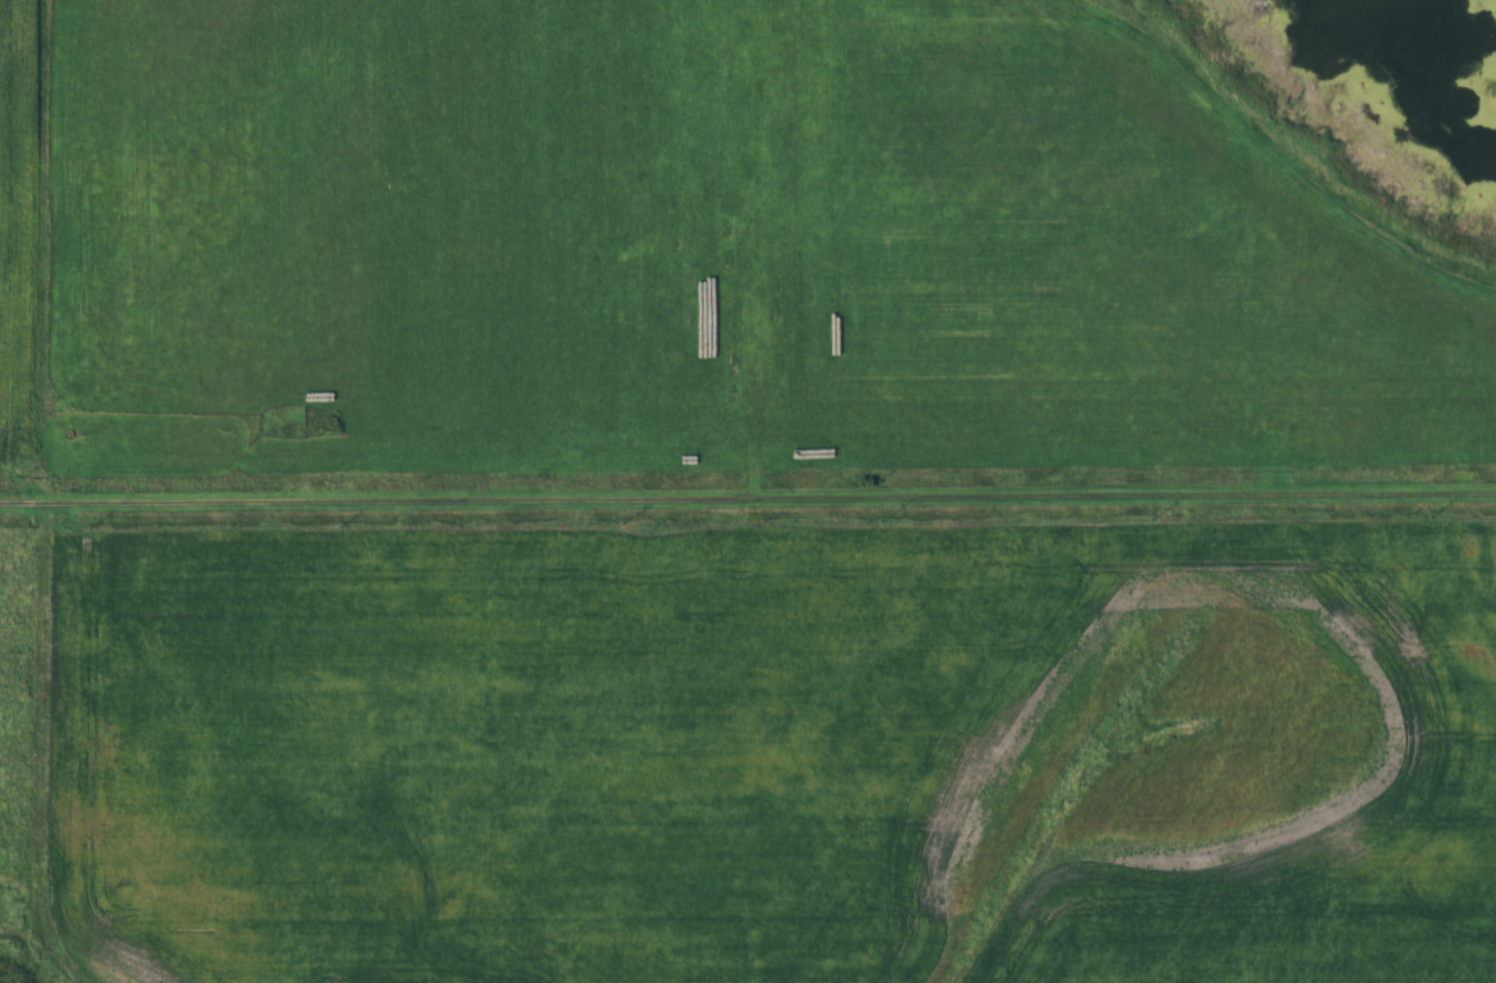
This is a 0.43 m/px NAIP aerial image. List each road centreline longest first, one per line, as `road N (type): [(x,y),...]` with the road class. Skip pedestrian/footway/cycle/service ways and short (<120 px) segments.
road 1 (track): [(1495,495),(0,505)]

